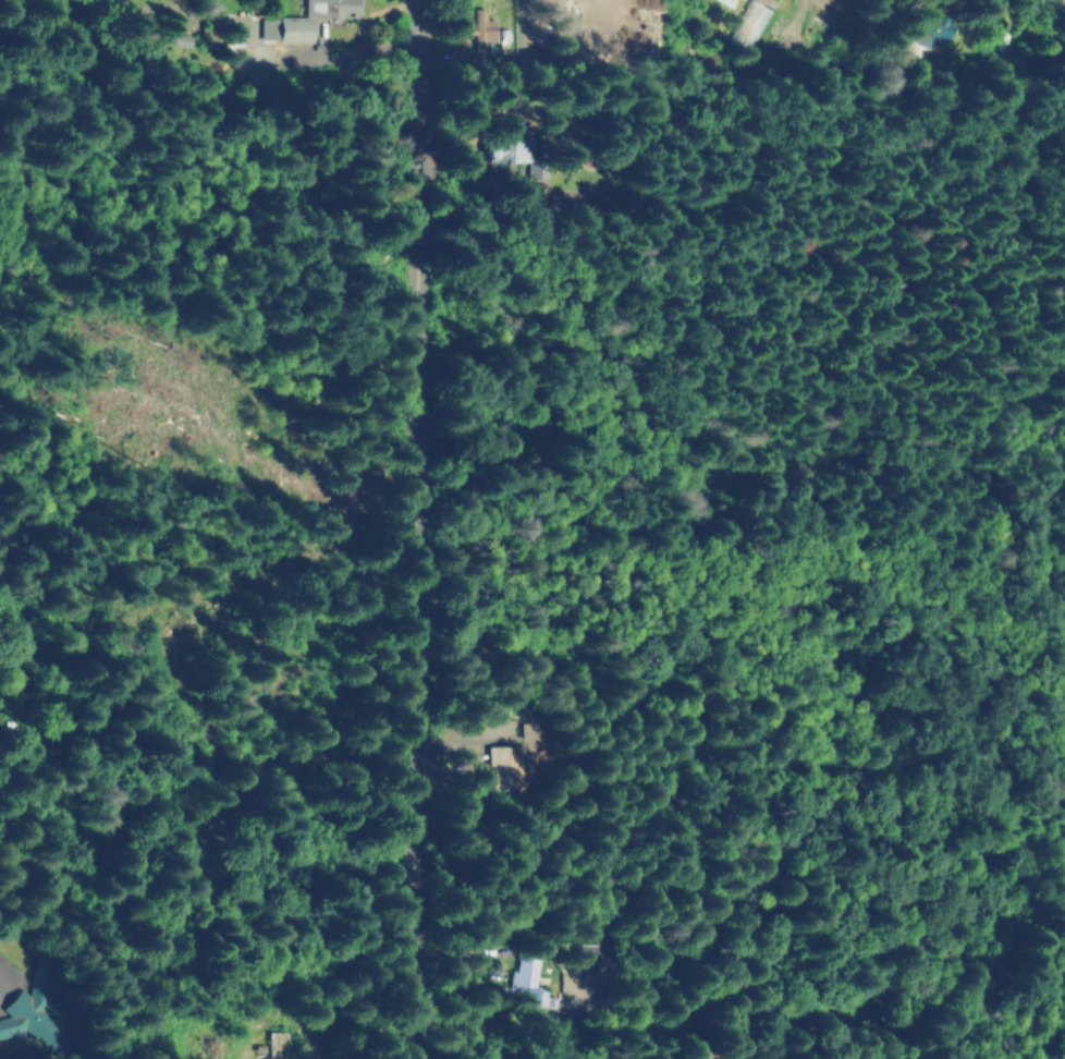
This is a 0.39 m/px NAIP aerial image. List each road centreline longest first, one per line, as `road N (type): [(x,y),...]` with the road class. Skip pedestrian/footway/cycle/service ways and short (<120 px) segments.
road 1 (tertiary): [(407,1058),(420,0)]

